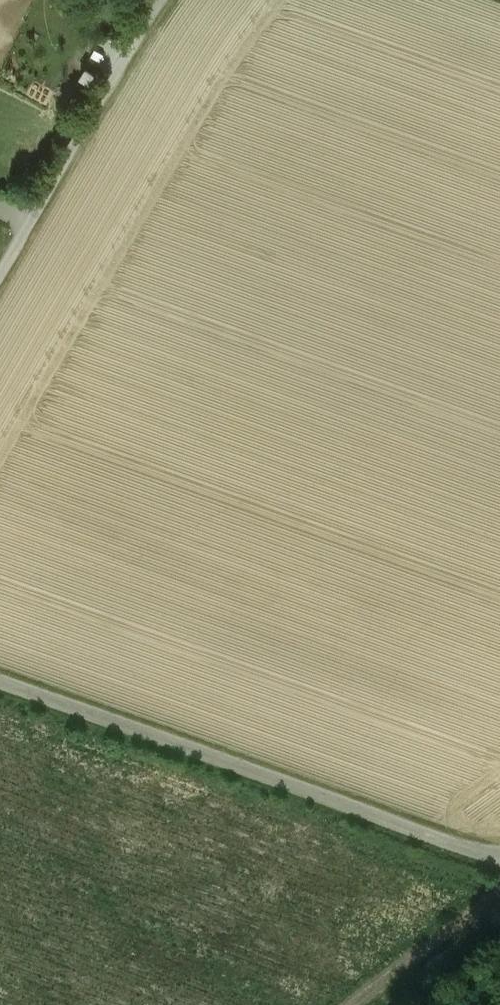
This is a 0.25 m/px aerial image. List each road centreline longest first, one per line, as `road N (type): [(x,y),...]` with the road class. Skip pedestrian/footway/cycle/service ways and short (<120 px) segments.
road 1 (unclassified): [(499,856),(0,679)]
road 2 (unclassified): [(0,277),(159,0)]

